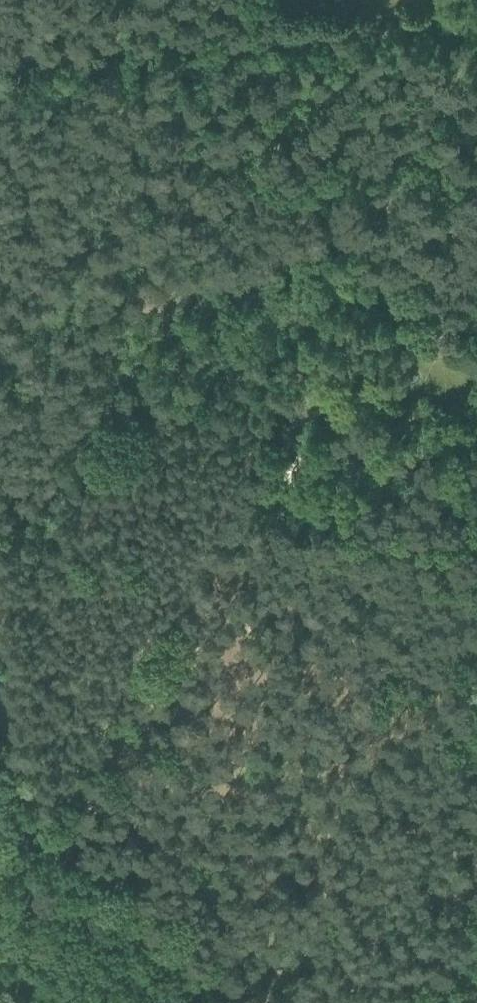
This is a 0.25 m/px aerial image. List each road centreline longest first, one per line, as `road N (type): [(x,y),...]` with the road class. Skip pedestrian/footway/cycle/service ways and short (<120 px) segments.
road 1 (track): [(469,23),(34,850)]
road 2 (track): [(476,22),(0,65)]
road 3 (track): [(54,1002),(0,632)]

